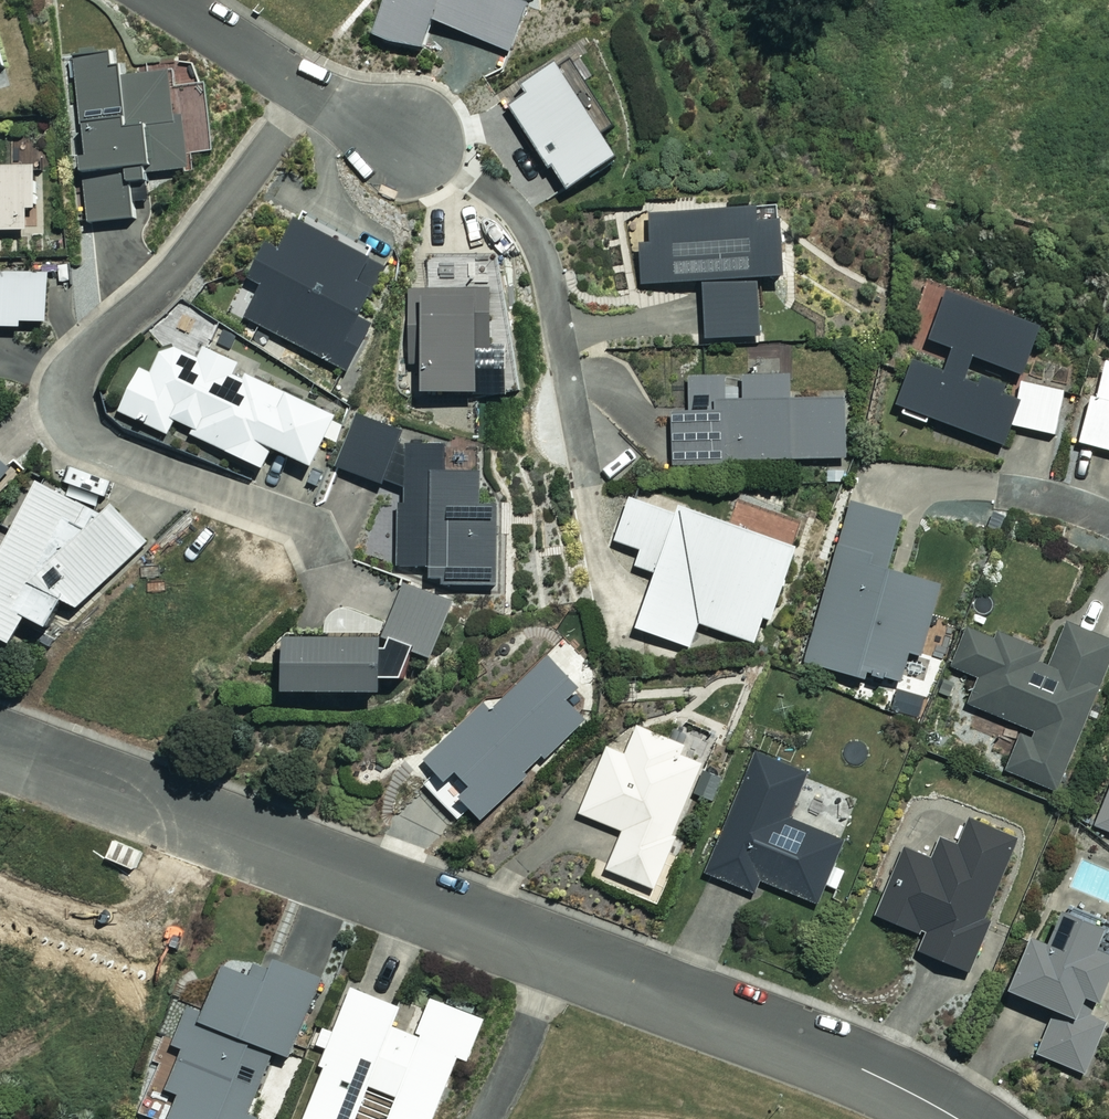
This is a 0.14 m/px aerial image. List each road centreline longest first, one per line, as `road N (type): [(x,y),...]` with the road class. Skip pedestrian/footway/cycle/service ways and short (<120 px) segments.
road 1 (residential): [(319,551),(306,524),(286,512),(85,438),(67,397),(89,351),(183,264),(306,92)]
road 2 (residential): [(558,952),(0,749)]
road 3 (residential): [(958,1118),(813,1047),(558,952)]
road 4 (residential): [(558,952),(518,1062),(486,1118)]
road 5 (residential): [(306,92),(163,0)]
road 6 (residential): [(416,143),(384,135),(306,92)]

